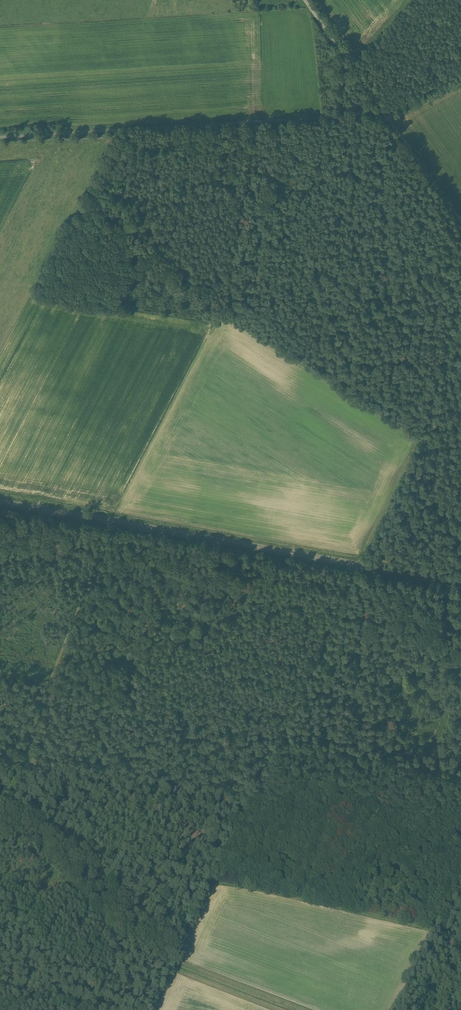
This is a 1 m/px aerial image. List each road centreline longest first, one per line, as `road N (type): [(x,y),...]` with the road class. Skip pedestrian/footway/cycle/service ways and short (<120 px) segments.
road 1 (track): [(152,1009),(365,566)]
road 2 (track): [(460,772),(0,672)]
road 3 (tertiary): [(460,581),(0,501)]
road 4 (track): [(430,936),(0,836)]
road 5 (unclassified): [(0,136),(383,112)]
road 6 (track): [(0,817),(111,521)]
road 7 (track): [(422,435),(365,566)]
road 8 (unclassified): [(460,221),(383,112)]
road 9 (track): [(126,1009),(0,983)]

